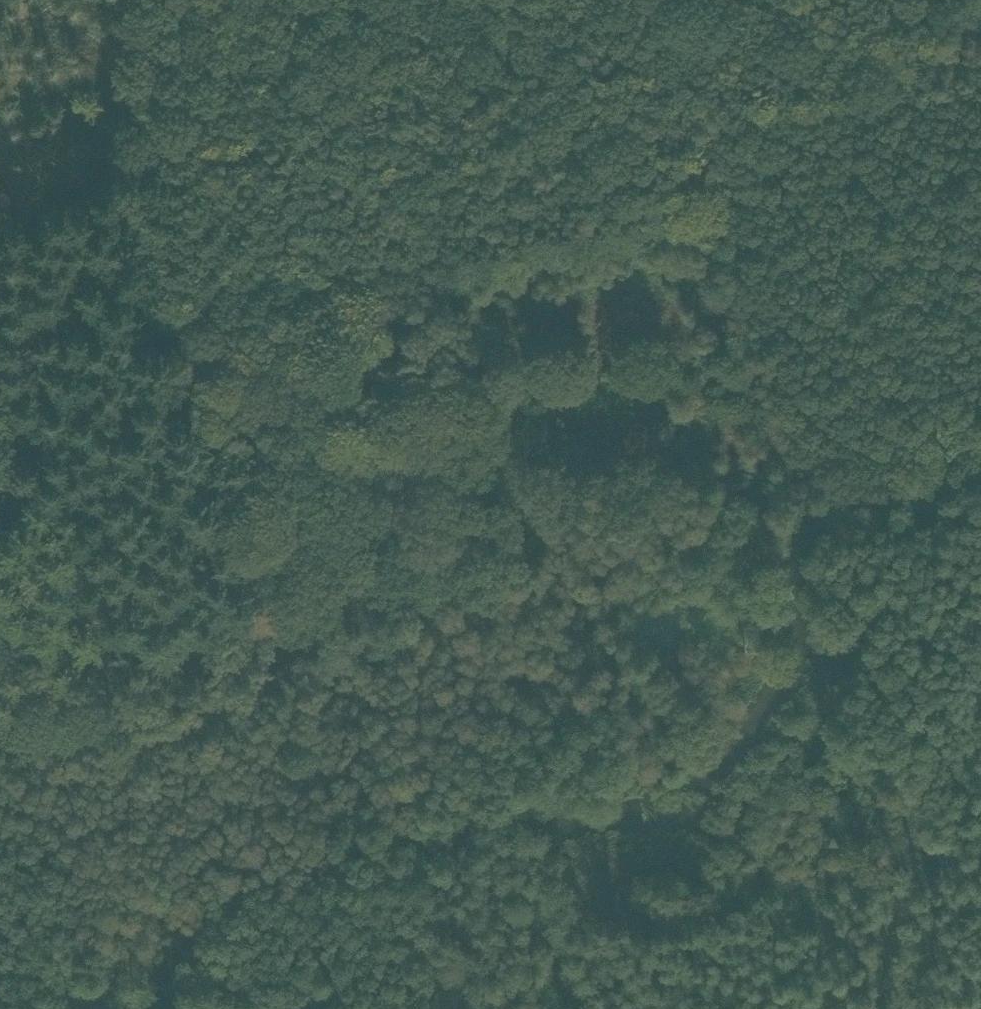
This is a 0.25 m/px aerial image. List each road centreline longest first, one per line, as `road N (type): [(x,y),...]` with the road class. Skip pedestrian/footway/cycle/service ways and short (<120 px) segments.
road 1 (track): [(158,0),(115,223)]

